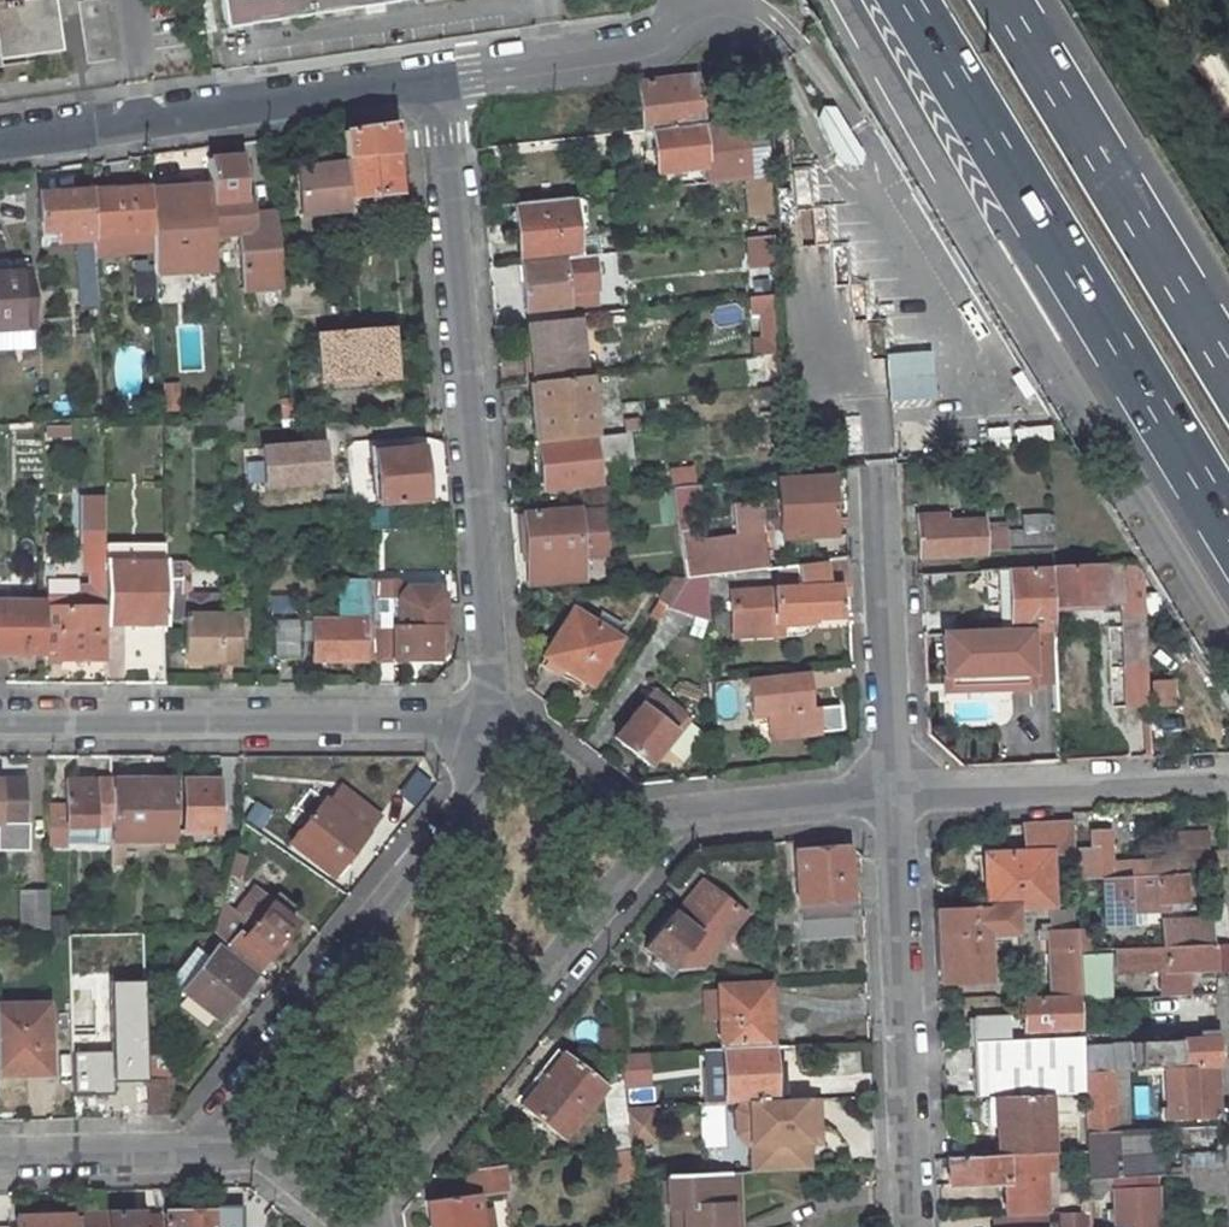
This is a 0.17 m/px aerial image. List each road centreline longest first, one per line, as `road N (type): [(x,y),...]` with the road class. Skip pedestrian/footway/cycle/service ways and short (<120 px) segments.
road 1 (residential): [(511,729),(218,1138),(354,1226)]
road 2 (residential): [(433,77),(511,729)]
road 3 (trunk): [(909,0),(1228,527)]
road 4 (residential): [(0,724),(511,729)]
road 5 (residential): [(366,1226),(648,834)]
road 6 (residential): [(433,77),(0,145)]
road 7 (trunk): [(1228,372),(1003,0)]
road 8 (residential): [(915,1226),(894,792)]
road 9 (residential): [(1228,779),(894,792)]
road 10 (residential): [(894,792),(880,473)]
road 11 (residential): [(706,0),(642,46),(433,77)]
road 12 (residential): [(894,792),(648,834)]
road 13 (residential): [(648,834),(511,729)]

